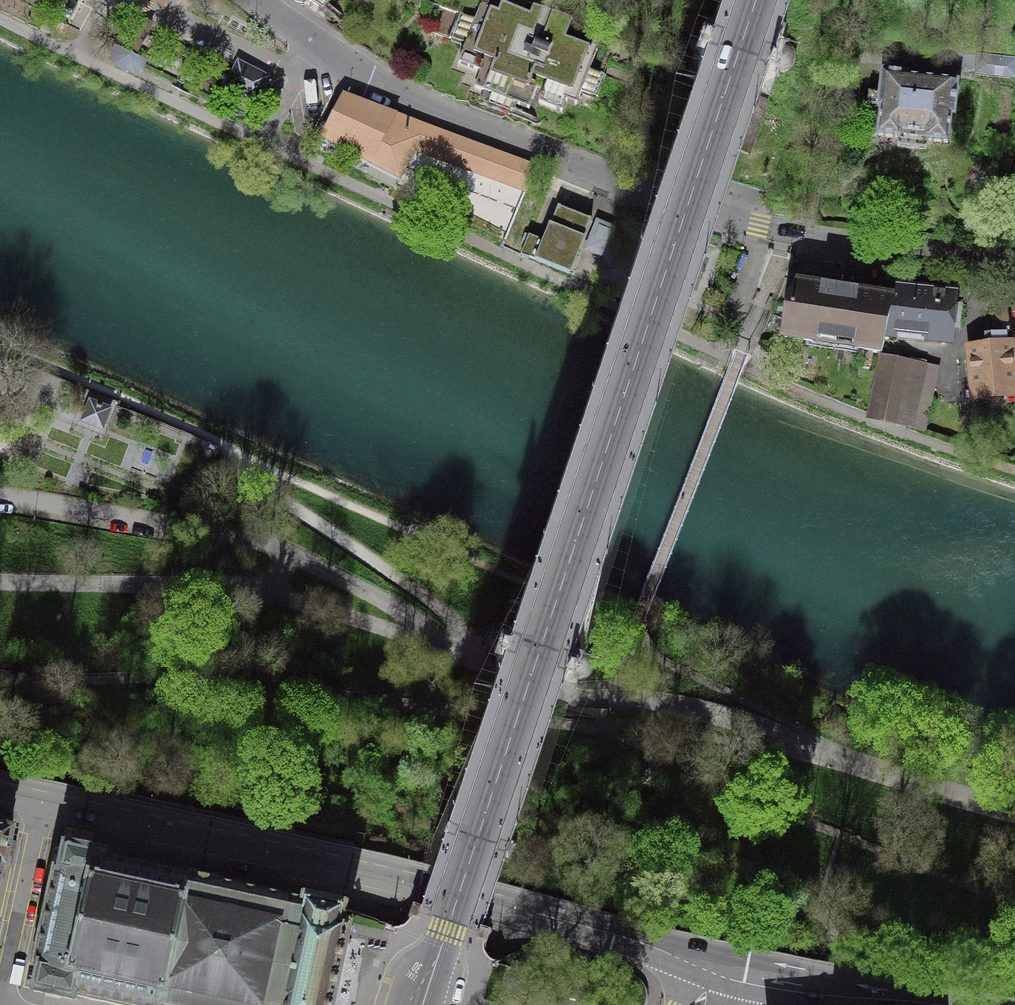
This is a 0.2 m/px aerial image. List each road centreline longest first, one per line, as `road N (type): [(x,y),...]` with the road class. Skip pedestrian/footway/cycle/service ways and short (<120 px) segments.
road 1 (residential): [(756,0),(452,915)]
road 2 (tertiary): [(717,962),(388,874),(0,790)]
road 3 (residential): [(337,60),(399,98),(696,208),(837,242),(1014,261)]
road 4 (residential): [(575,695),(273,593),(0,582)]
road 5 (residential): [(575,695),(718,715),(1014,813)]
road 6 (tertiary): [(951,1004),(717,962)]
road 7 (residential): [(337,60),(317,72),(272,67),(137,0)]

